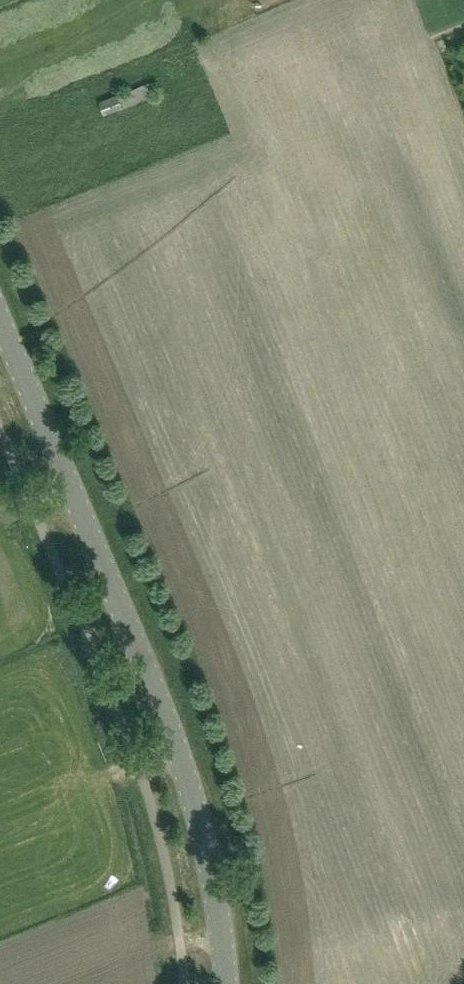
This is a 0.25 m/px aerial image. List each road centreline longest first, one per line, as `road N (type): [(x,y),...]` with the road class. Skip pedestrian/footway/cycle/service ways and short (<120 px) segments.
road 1 (secondary): [(227,983),(215,891),(179,753),(0,322)]

